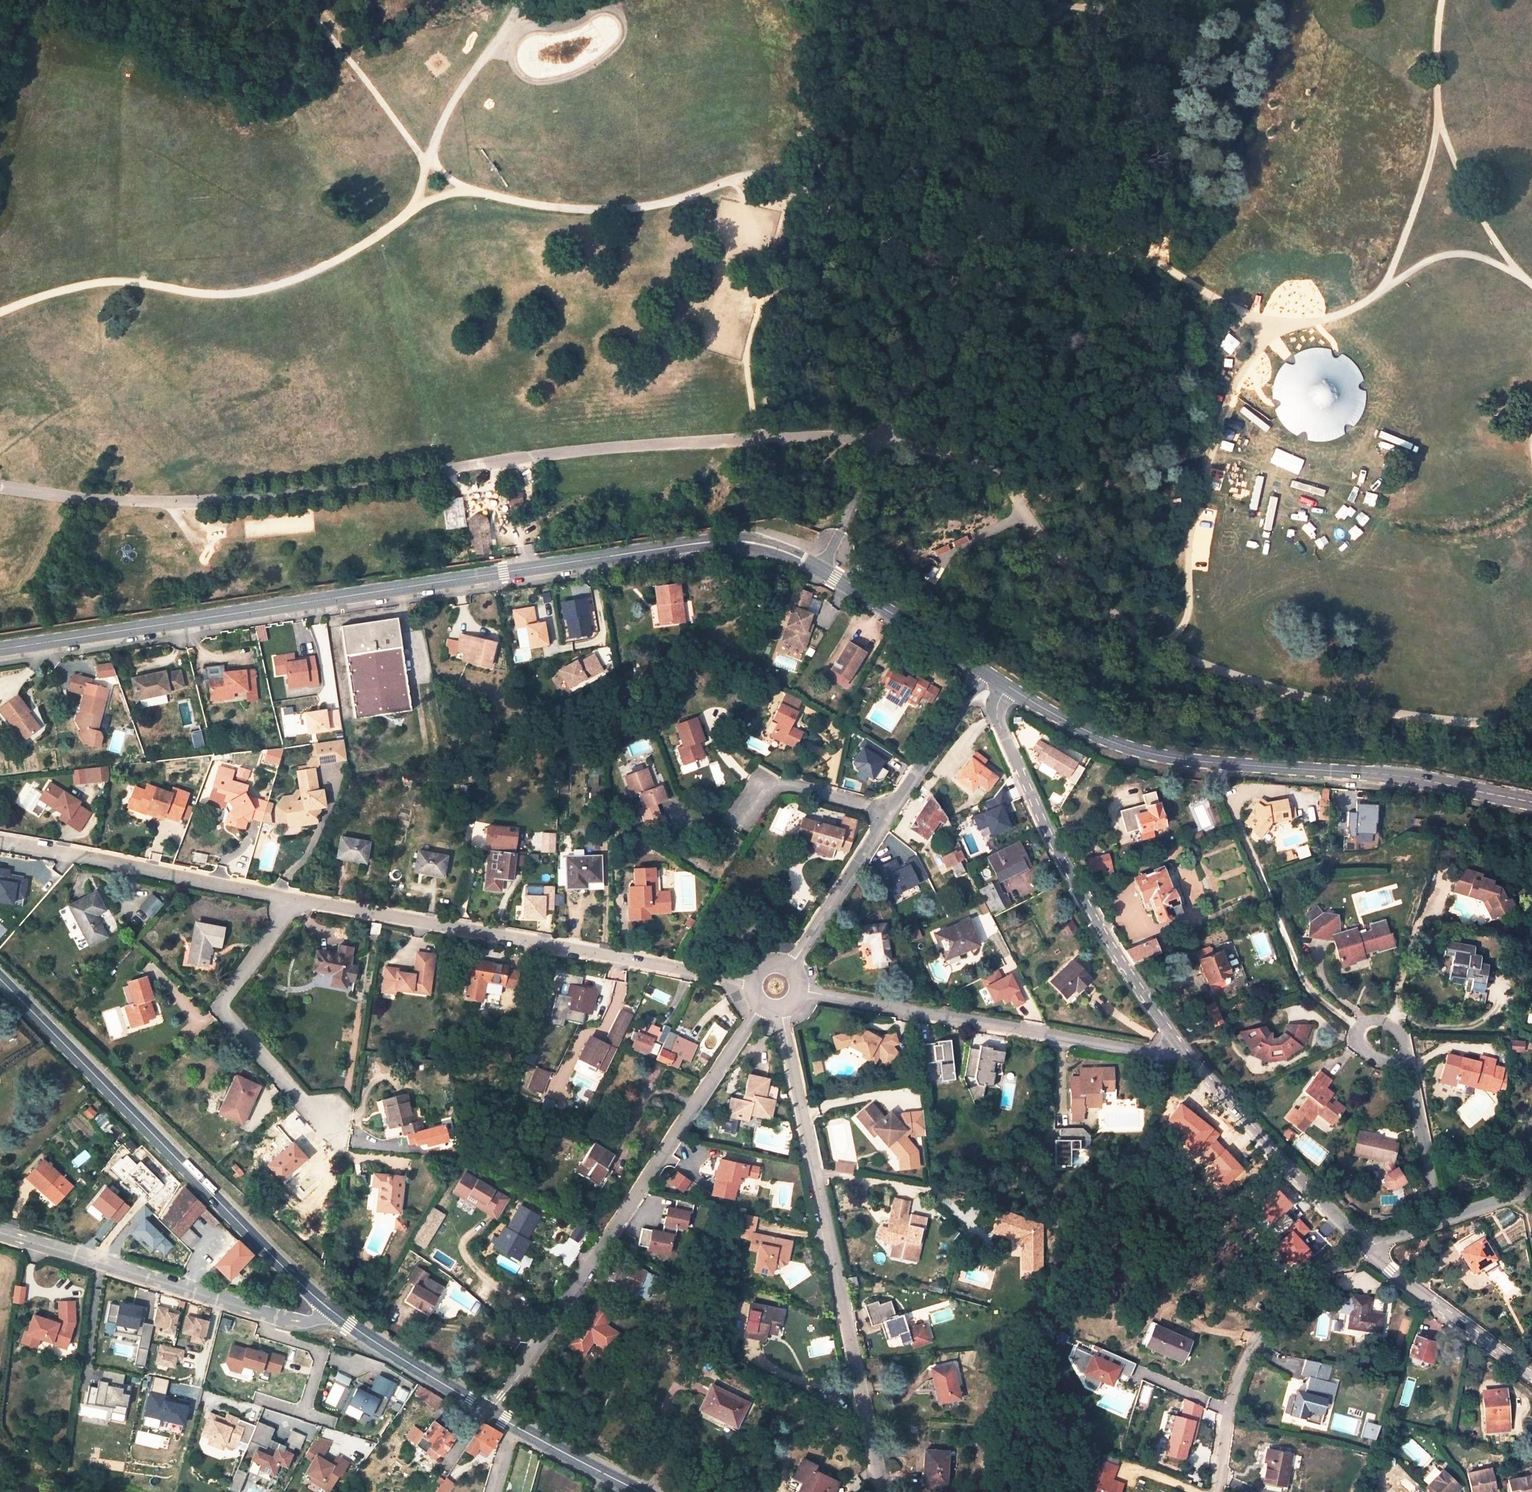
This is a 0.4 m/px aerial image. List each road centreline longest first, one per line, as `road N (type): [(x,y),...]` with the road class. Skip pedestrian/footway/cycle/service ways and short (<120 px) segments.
road 1 (tertiary): [(0,649),(731,541),(810,563),(986,672)]
road 2 (track): [(413,210),(469,190),(569,209),(656,205),(764,174),(786,178),(915,252),(964,262)]
road 3 (tertiary): [(1008,686),(1075,726),(1156,755),(1409,777),(1531,801)]
road 4 (residential): [(780,1011),(881,1491)]
road 5 (residential): [(760,1007),(491,1413)]
road 6 (secondary): [(331,1311),(0,981)]
road 7 (residential): [(294,900),(750,982)]
road 8 (track): [(0,312),(115,282),(213,295),(258,290),(318,269),(413,210)]
road 9 (residential): [(1182,1045),(1135,990),(1054,847),(1000,726),(996,709),(1008,686)]
road 10 (residential): [(801,991),(1146,1054),(1182,1045)]
road 11 (residential): [(791,966),(986,672)]
road 12 (track): [(1270,323),(1232,390),(1197,496),(1188,618),(1160,647)]
road 13 (track): [(964,262),(1116,249),(1158,262),(1270,323)]
road 14 (track): [(1377,296),(1411,220),(1440,118),(1442,0)]
road 15 (unclassified): [(1216,1491),(1233,1386),(1270,1323),(1315,1275),(1366,1246)]
road 16 (residential): [(0,843),(294,900)]
road 17 (residential): [(331,1122),(301,1103),(220,1010),(294,900)]
road 18 (track): [(1270,323),(1314,323),(1344,314),(1448,255),(1494,263),(1531,285)]
road 19 (residential): [(269,1315),(0,1233)]
road 20 (residential): [(1366,1246),(1182,1045)]
road 21 (track): [(786,178),(747,358),(760,439)]
road 22 (residential): [(1531,1377),(1366,1246)]
road 23 (track): [(299,0),(427,164)]
road 24 (secondary): [(491,1413),(331,1311)]
road 25 (track): [(427,164),(455,99),(519,0)]
road 26 (track): [(1440,118),(1466,188),(1519,275)]
road 27 (secondary): [(640,1491),(491,1413)]
road 28 (residential): [(1410,1084),(1402,1039),(1385,1025),(1368,1025),(1358,1037),(1362,1058),(1396,1080)]
road 29 (residential): [(1444,1218),(1410,1084)]

